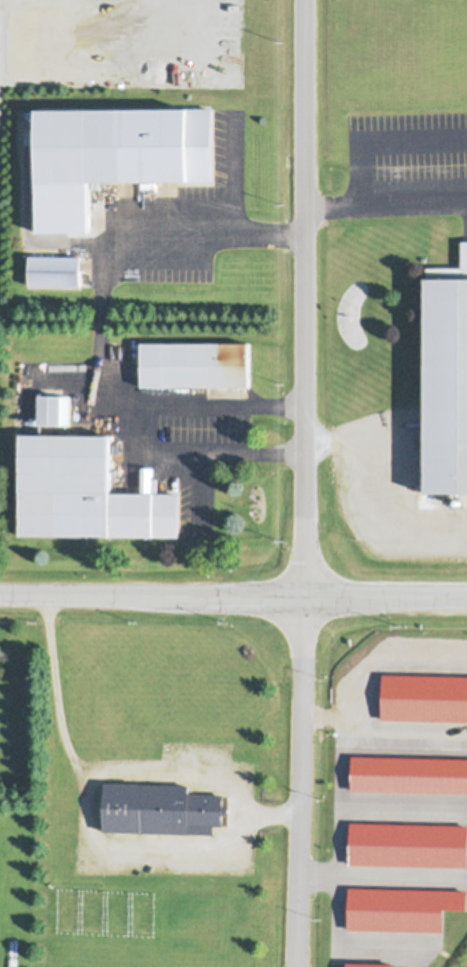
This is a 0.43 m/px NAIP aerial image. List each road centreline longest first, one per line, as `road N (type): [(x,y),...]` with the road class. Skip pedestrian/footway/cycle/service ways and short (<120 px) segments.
road 1 (residential): [(306,0),(306,597)]
road 2 (tertiary): [(0,594),(466,599)]
road 3 (residential): [(294,966),(306,597)]

